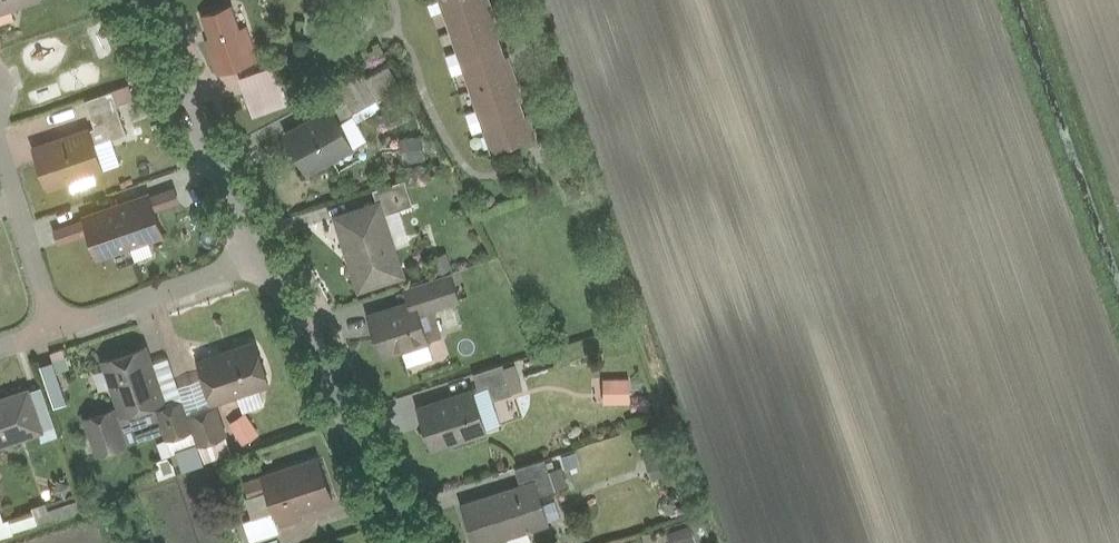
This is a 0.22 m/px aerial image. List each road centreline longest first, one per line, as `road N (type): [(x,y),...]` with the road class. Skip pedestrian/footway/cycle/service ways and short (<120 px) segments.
road 1 (tertiary): [(428,542),(273,247)]
road 2 (tertiary): [(273,247),(147,0)]
road 3 (residential): [(273,247),(59,327)]
road 4 (residential): [(59,327),(0,141)]

